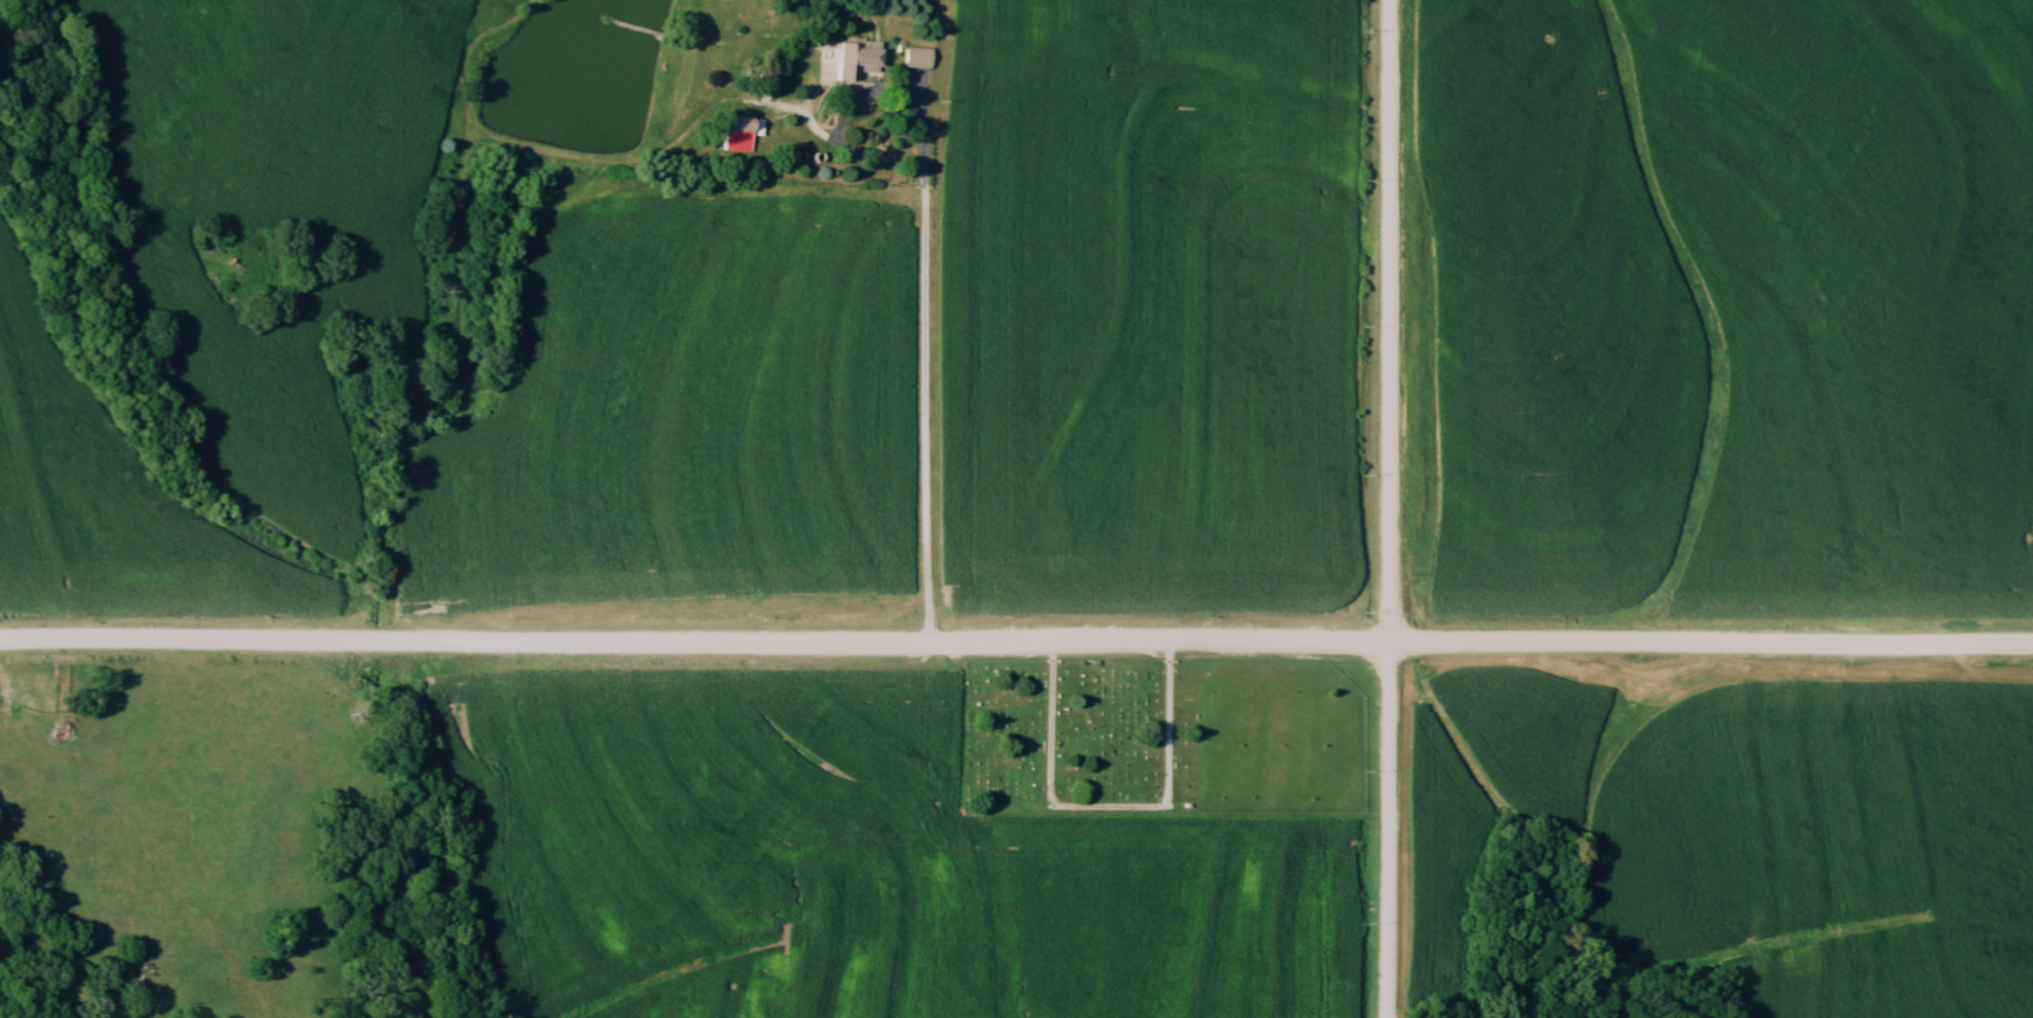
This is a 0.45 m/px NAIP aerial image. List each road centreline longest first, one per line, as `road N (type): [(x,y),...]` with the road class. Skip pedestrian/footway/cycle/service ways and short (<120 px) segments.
road 1 (residential): [(2032,649),(0,641)]
road 2 (residential): [(1388,1017),(1390,46)]

